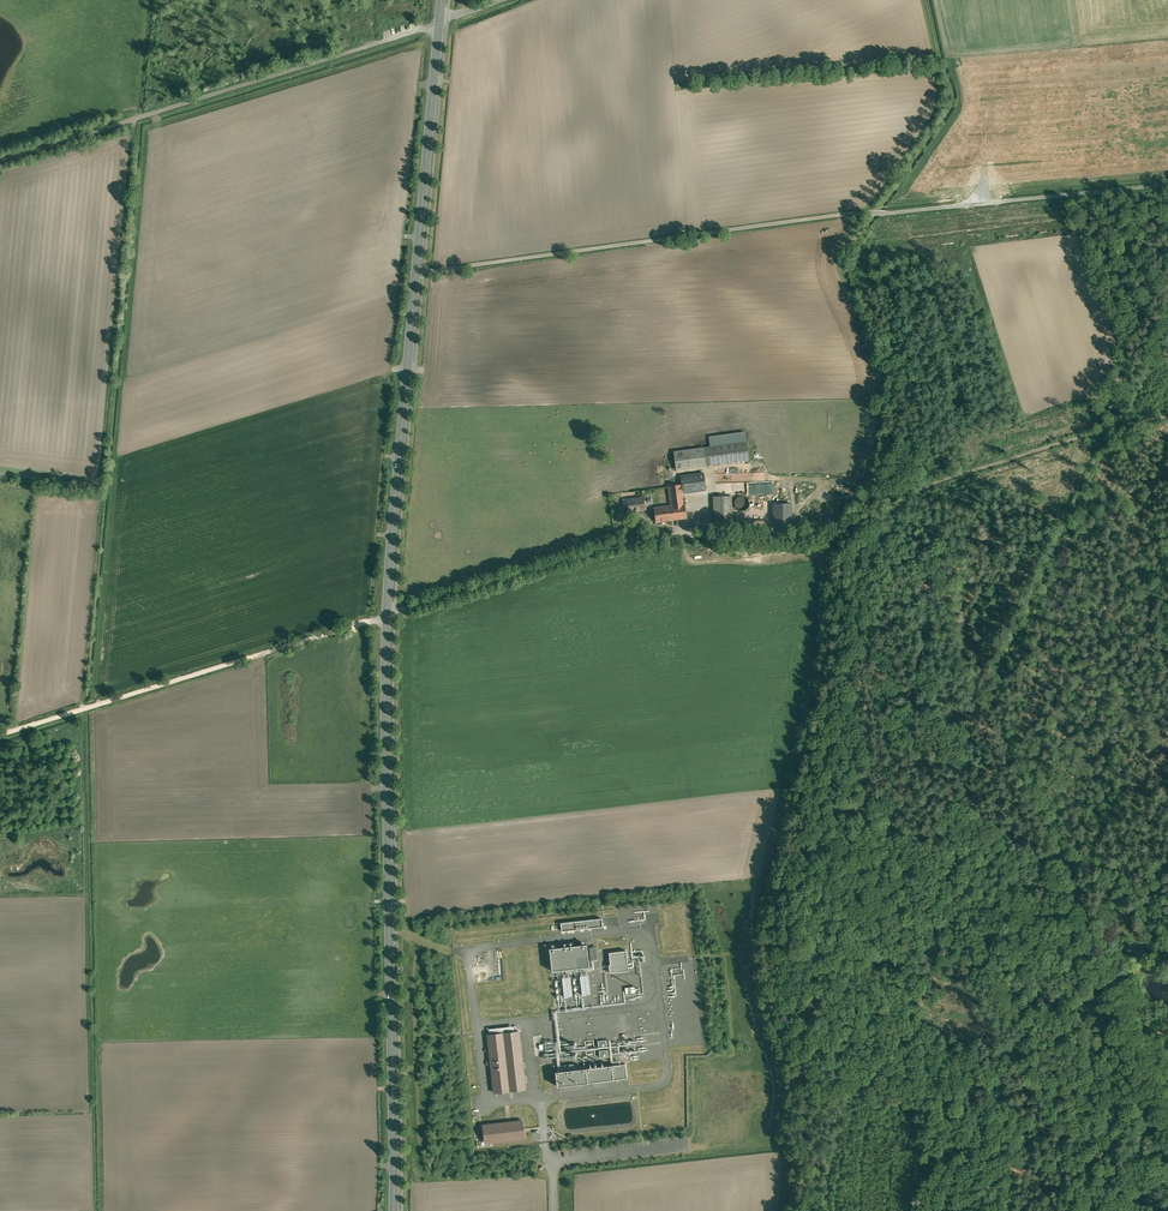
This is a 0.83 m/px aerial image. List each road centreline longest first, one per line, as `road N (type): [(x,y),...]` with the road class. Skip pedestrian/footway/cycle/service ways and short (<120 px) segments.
road 1 (unclassified): [(1167,185),(863,213),(415,273)]
road 2 (track): [(1103,439),(995,693),(1127,994)]
road 3 (primary): [(393,1210),(387,615)]
road 4 (unclassified): [(387,615),(670,535),(847,539)]
road 5 (unclassified): [(0,160),(439,24)]
road 6 (unclassified): [(0,738),(387,615)]
road 7 (track): [(1167,870),(808,808)]
road 8 (primary): [(387,615),(415,273)]
road 9 (track): [(847,539),(959,482),(1103,439)]
road 10 (primary): [(415,273),(439,24)]
road 11 (track): [(1167,297),(1103,439)]

